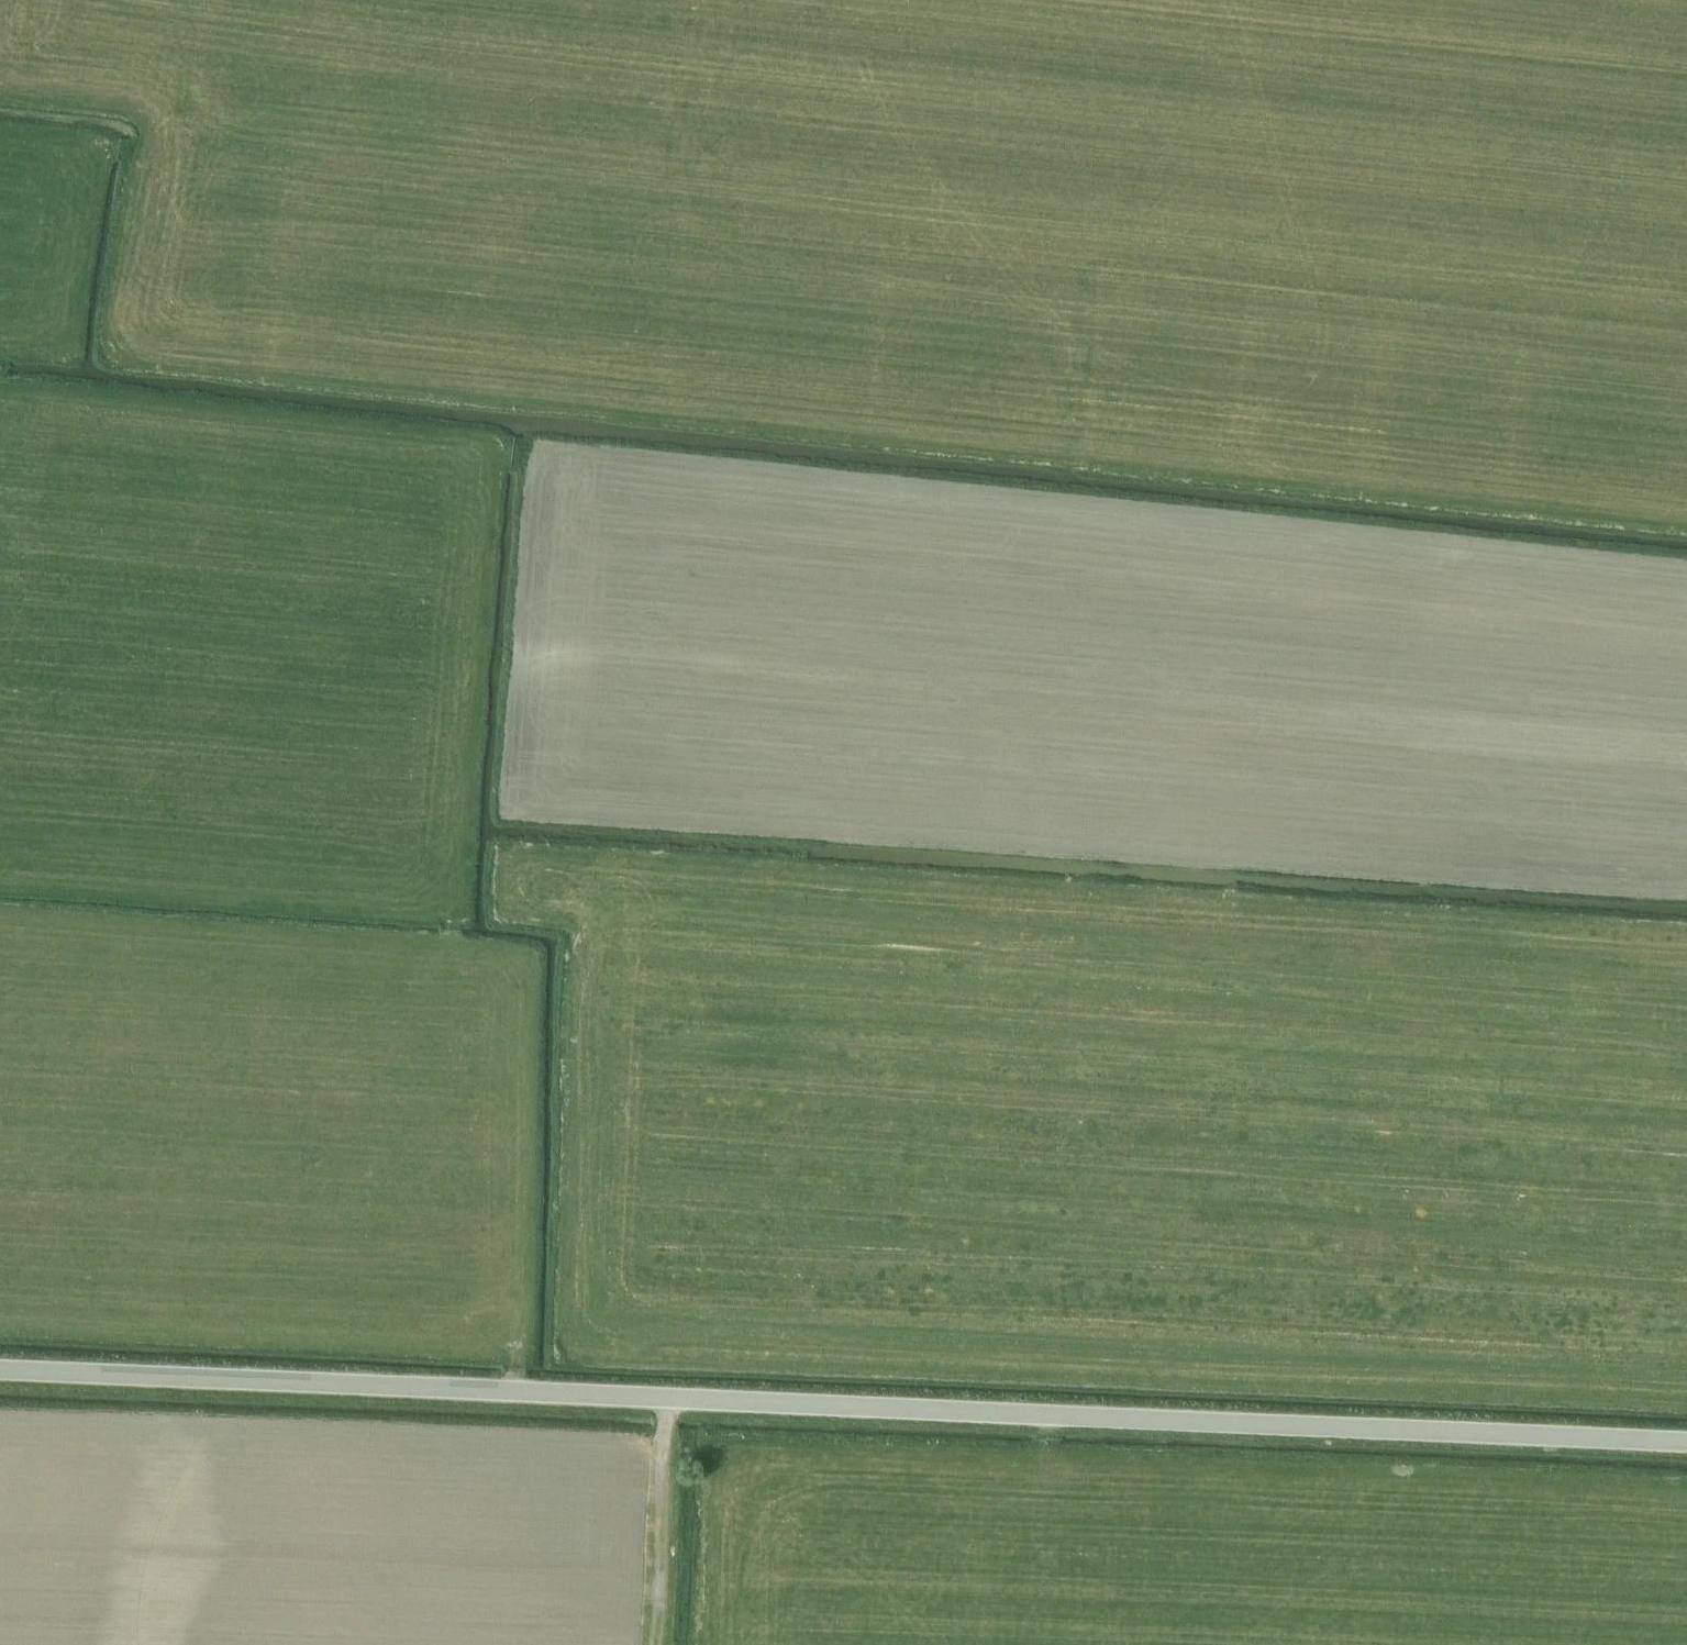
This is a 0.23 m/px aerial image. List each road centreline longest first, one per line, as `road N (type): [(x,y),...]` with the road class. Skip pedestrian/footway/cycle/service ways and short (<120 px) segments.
road 1 (tertiary): [(1686,1448),(0,1376)]

